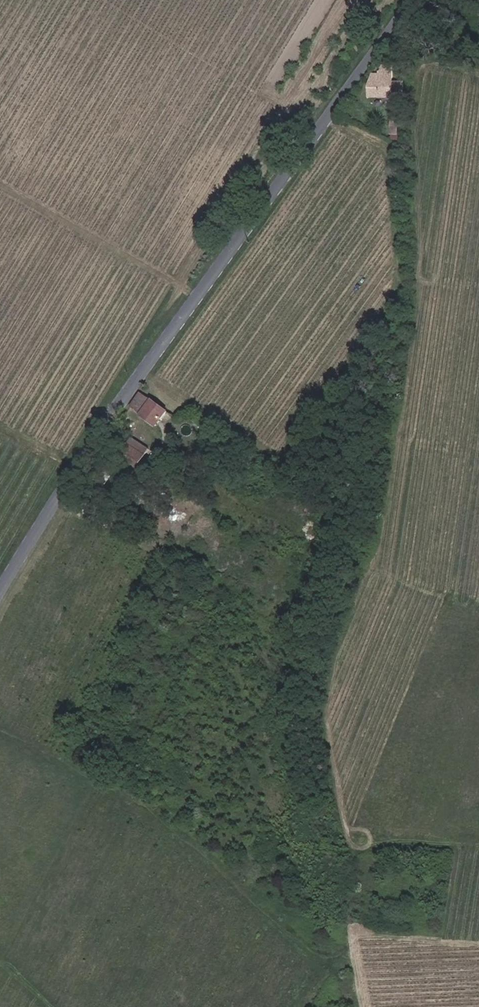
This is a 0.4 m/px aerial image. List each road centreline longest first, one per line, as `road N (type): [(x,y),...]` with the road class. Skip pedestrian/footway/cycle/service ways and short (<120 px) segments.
road 1 (track): [(367,1006),(336,848),(317,685),(381,515),(423,321),(420,273)]
road 2 (tertiary): [(0,605),(61,486),(411,0)]
road 3 (residential): [(420,273),(406,133),(407,61),(420,0)]

